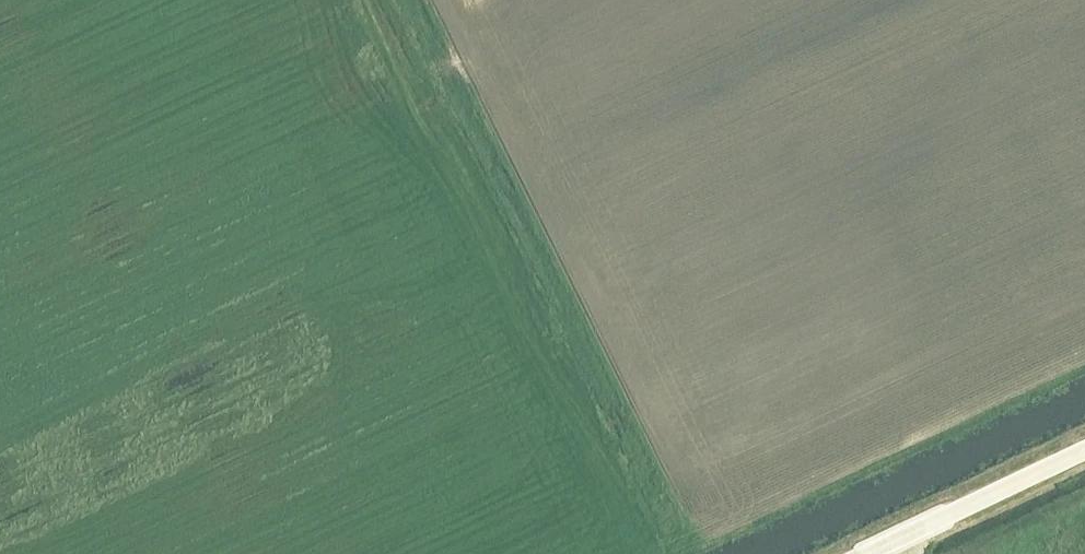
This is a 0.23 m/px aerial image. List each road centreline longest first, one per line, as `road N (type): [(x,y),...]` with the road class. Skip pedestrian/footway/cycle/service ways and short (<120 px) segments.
road 1 (unclassified): [(868,553),(1084,452)]

